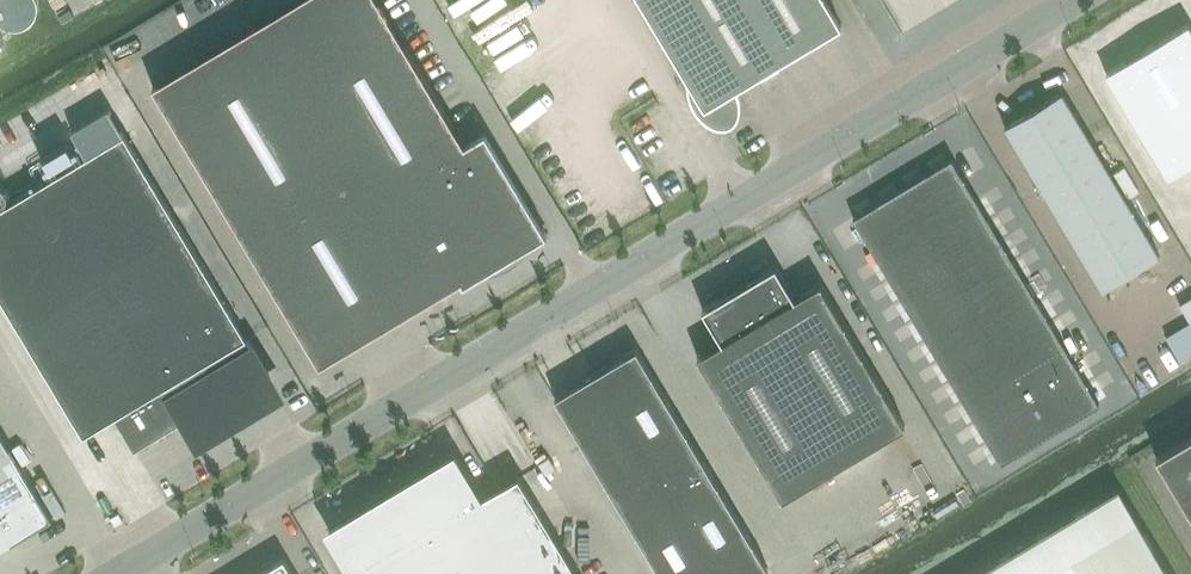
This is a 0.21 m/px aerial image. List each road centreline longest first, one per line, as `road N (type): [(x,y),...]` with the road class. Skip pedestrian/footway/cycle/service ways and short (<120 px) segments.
road 1 (unclassified): [(118,573),(1076,0)]

